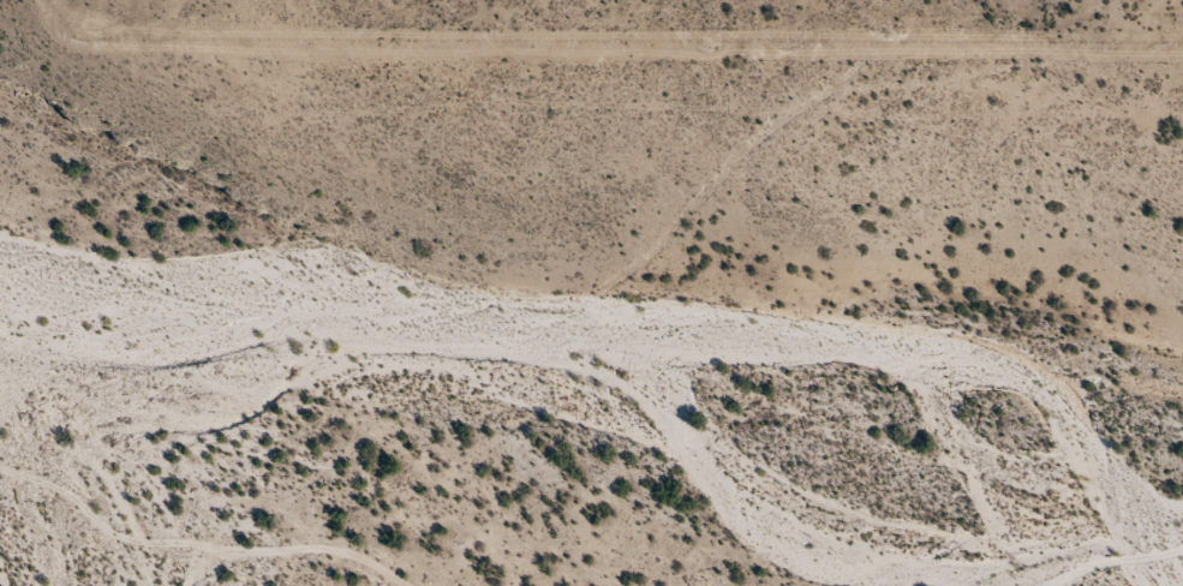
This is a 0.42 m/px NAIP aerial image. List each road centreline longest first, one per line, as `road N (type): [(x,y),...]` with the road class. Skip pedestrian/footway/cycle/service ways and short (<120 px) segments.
road 1 (residential): [(169,585),(199,533),(337,430),(615,280),(741,177),(890,0)]

